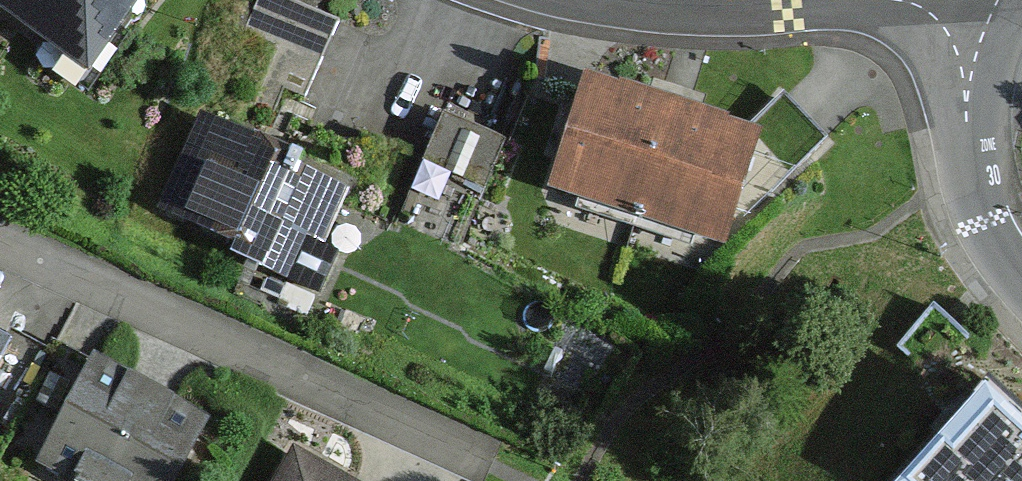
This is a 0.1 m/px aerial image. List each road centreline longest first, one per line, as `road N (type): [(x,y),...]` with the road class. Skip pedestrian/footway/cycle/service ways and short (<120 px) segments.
road 1 (residential): [(0,244),(491,466)]
road 2 (unclassified): [(961,0),(974,184),(986,228),(1021,272)]
road 3 (residential): [(622,0),(657,6),(826,0)]

